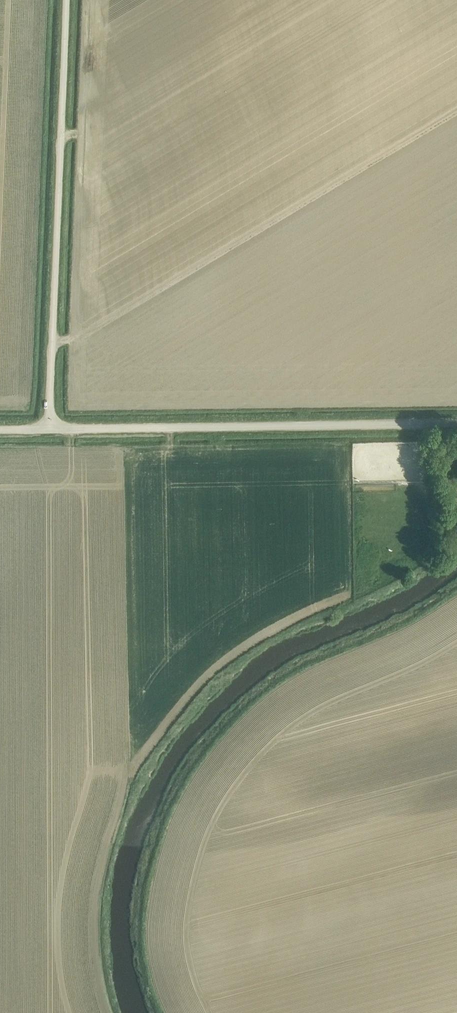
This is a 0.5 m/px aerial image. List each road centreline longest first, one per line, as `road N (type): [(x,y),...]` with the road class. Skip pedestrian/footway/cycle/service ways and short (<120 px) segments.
road 1 (unclassified): [(49,429),(66,0)]
road 2 (unclassified): [(49,429),(456,424)]

